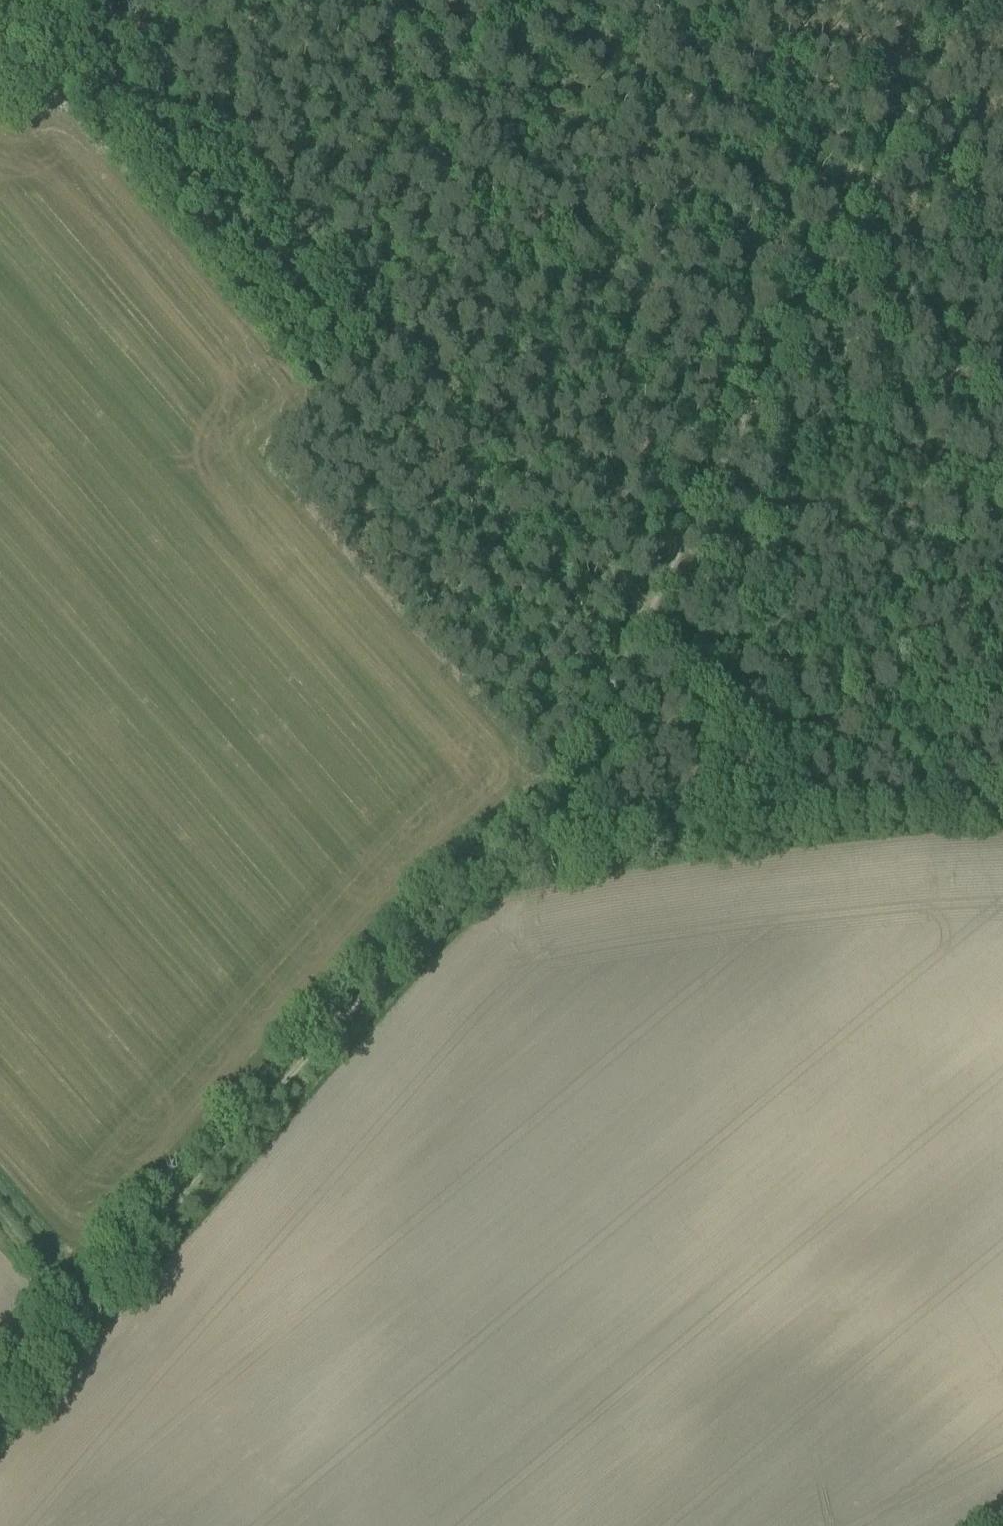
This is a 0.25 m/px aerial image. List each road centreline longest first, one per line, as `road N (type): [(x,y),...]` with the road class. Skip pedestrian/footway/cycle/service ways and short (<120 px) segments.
road 1 (track): [(644,611),(533,809),(0,1401)]
road 2 (track): [(644,611),(139,41),(91,0)]
road 3 (track): [(968,0),(644,611)]

